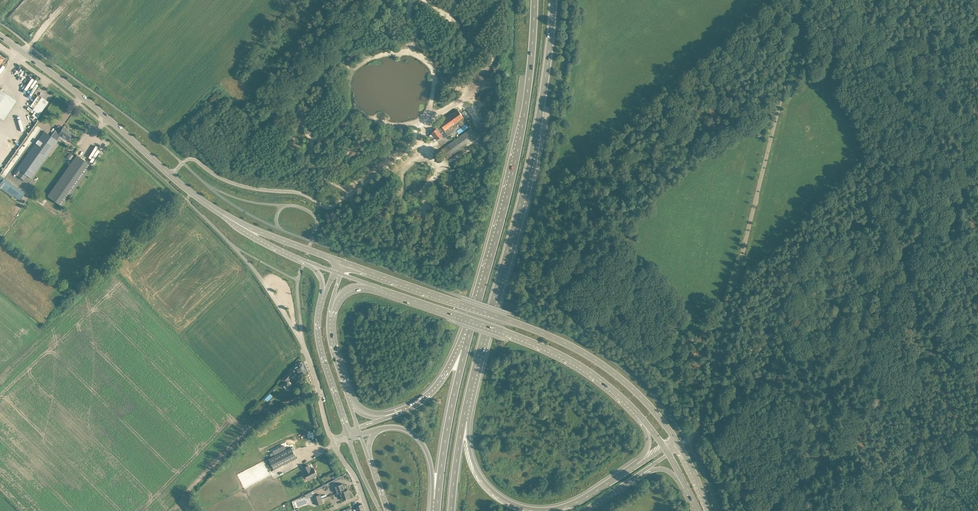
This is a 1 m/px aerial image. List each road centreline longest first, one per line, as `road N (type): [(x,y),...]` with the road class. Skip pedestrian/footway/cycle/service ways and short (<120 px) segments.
road 1 (track): [(679,445),(706,416),(802,0)]
road 2 (trunk): [(466,407),(530,162),(553,0)]
road 3 (tertiary): [(679,445),(649,405),(577,349),(340,262)]
road 4 (trunk): [(535,0),(523,125),(475,315)]
road 5 (tertiary): [(375,288),(546,348),(584,367),(641,417)]
road 6 (residential): [(420,141),(335,207),(293,191),(245,187),(196,160),(170,177)]
road 7 (trunk): [(475,315),(436,510)]
road 8 (tertiary): [(170,177),(20,50)]
road 9 (unclassified): [(262,283),(303,346),(332,442)]
road 10 (tertiary): [(322,298),(319,345),(346,432)]
road 11 (trunk): [(533,510),(503,501),(479,476),(466,407)]

